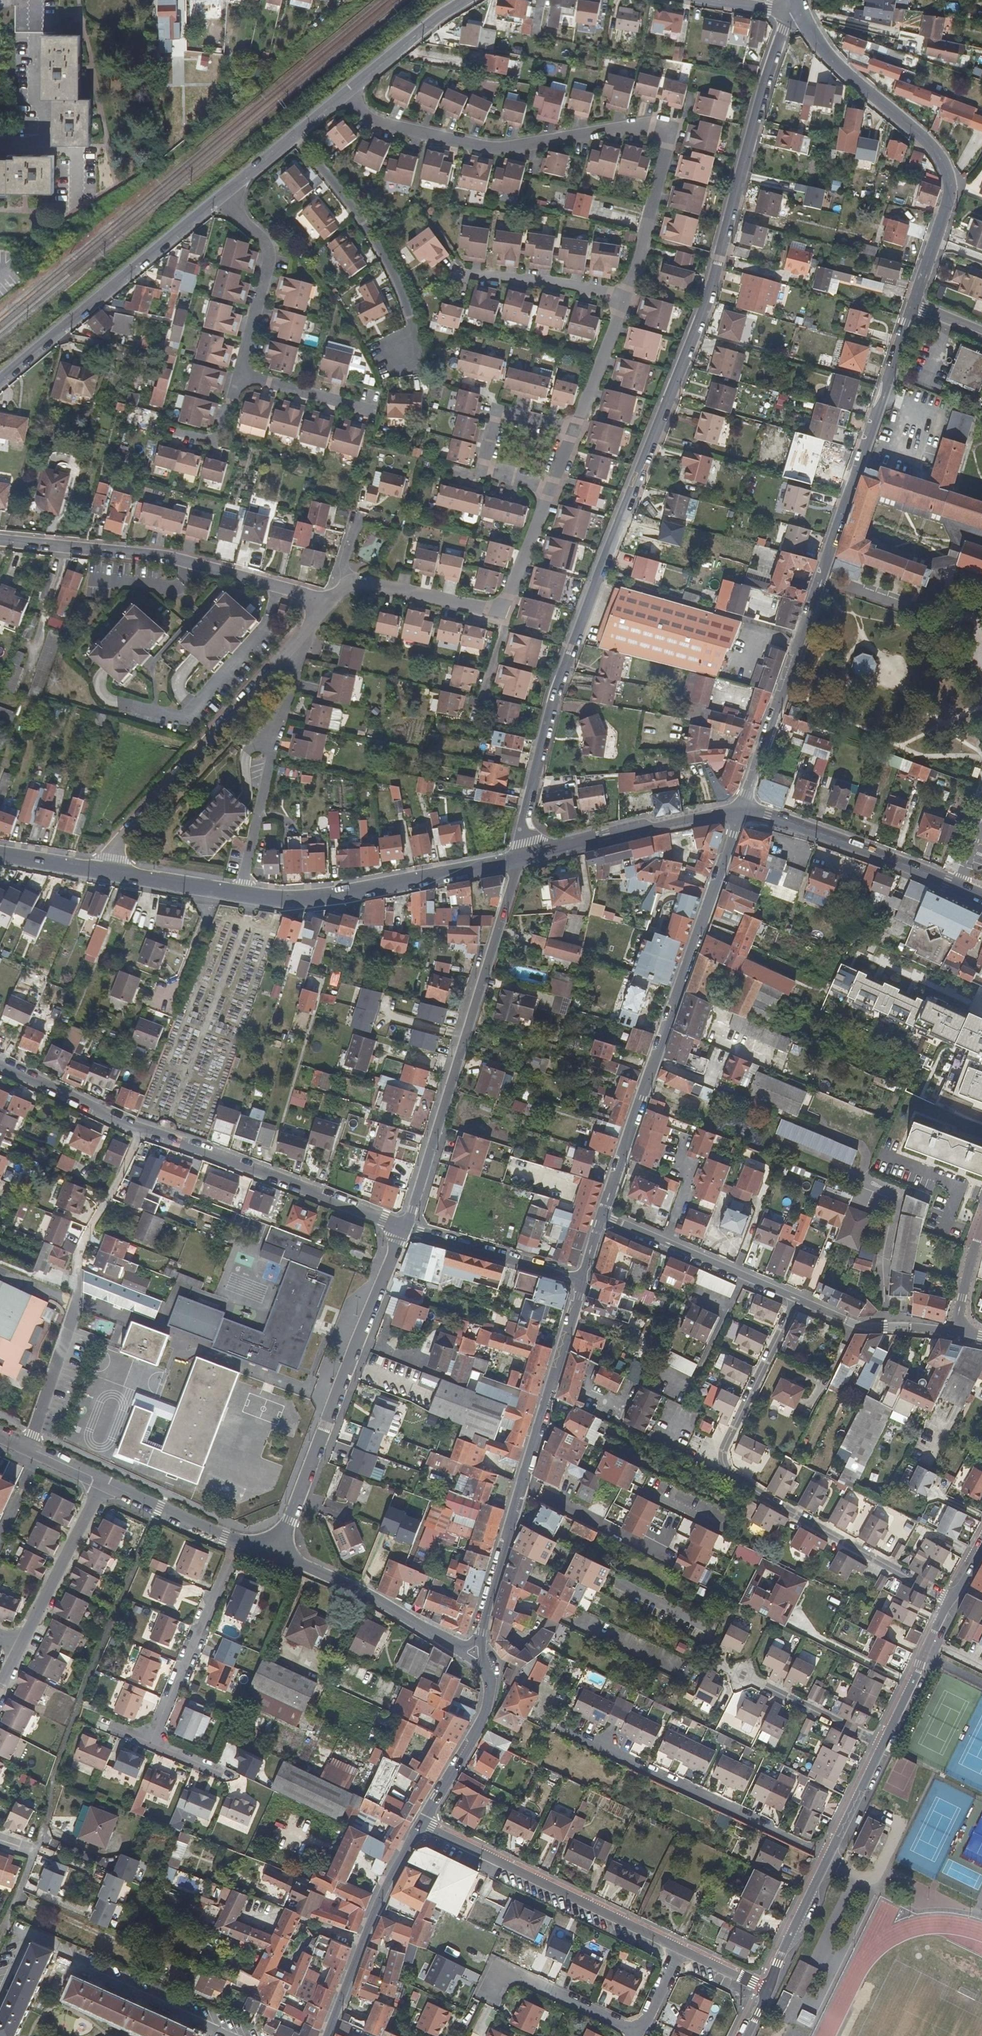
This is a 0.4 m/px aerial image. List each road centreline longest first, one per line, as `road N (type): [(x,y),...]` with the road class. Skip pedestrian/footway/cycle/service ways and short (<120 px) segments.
road 1 (residential): [(520,859),(556,696),(725,246),(781,34),(803,16)]
road 2 (residential): [(911,306),(740,810)]
road 3 (residential): [(628,299),(672,130),(496,150),(390,129),(362,114),(347,94)]
road 4 (residential): [(949,1601),(760,1496),(724,1464),(796,1299)]
road 5 (secondary): [(740,810),(602,1219)]
road 6 (secondary): [(581,1279),(473,1653)]
road 7 (residential): [(405,1228),(520,859)]
road 8 (residential): [(911,306),(944,221),(947,167),(825,50),(803,16)]
road 9 (residential): [(277,1554),(405,1228)]
road 10 (residential): [(28,1451),(74,1312),(82,1248),(141,1131)]
road 11 (residential): [(0,541),(165,559),(328,601)]
road 12 (residential): [(309,628),(122,838),(107,871)]
road 13 (residential): [(226,192),(0,381)]
road 14 (residential): [(349,583),(502,611),(553,488)]
road 15 (residential): [(678,1949),(418,1826)]
road 16 (secondary): [(520,859),(328,896),(239,895)]
road 17 (residential): [(290,137),(399,288),(415,348),(381,357)]
road 18 (residential): [(405,1228),(141,1131)]
road 19 (residential): [(239,895),(309,628)]
road 20 (residential): [(768,1990),(883,1746)]
road 21 (secondary): [(740,810),(981,897)]
road 22 (secondary): [(418,1826),(379,1898),(326,2035)]
road 23 (secondary): [(740,810),(520,859)]
road 24 (residential): [(151,1744),(239,1542)]
road 25 (residential): [(277,1554),(473,1653)]
road 26 (residential): [(553,488),(481,468),(494,410),(575,431)]
road 27 (residential): [(796,1299),(602,1219)]
road 28 (residential): [(226,192),(270,258),(240,377)]
road 29 (secondary): [(473,1653),(486,1676),(487,1706),(418,1826)]
road 30 (residential): [(581,1279),(405,1228)]
road 31 (residential): [(21,1645),(103,1483)]
road 32 (residential): [(628,299),(454,271)]
road 33 (residential): [(955,1332),(862,1326),(796,1299)]
road 34 (residential): [(637,2033),(514,1974),(493,1986)]
road 35 (residential): [(883,1746),(949,1601)]
road 36 (residential): [(883,1746),(741,1675)]
road 37 (residential): [(141,1131),(0,1064)]
road 38 (residential): [(468,0),(347,94)]
road 39 (residential): [(103,1483),(239,1542)]
road 40 (residential): [(575,431),(628,299)]
road 41 (residential): [(240,377),(371,410)]
road 42 (residential): [(167,1008),(213,890)]
road 43 (residential): [(240,377),(222,443),(168,429)]

